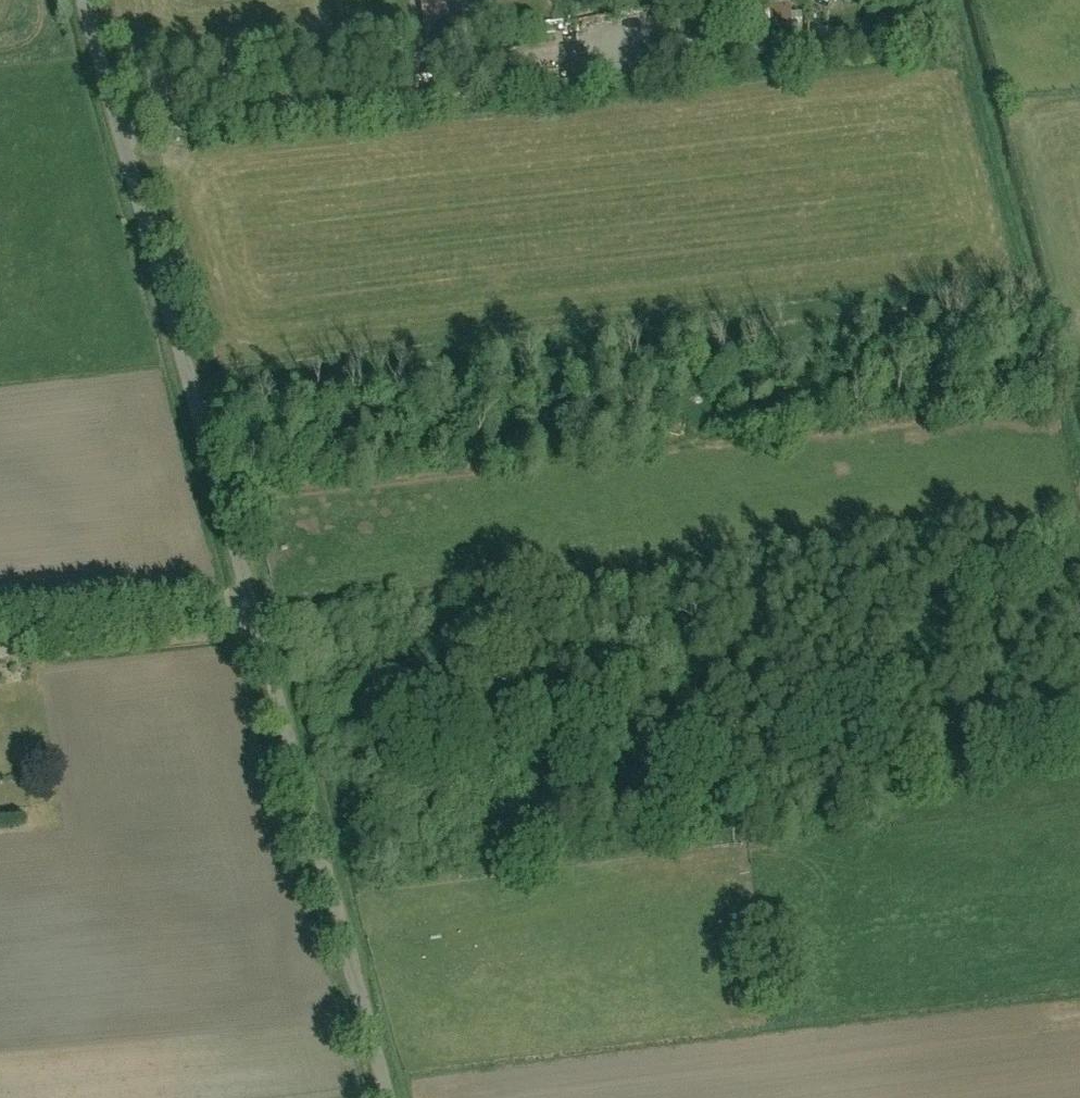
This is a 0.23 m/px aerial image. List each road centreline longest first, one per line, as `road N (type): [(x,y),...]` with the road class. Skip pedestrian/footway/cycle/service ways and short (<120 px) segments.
road 1 (unclassified): [(395,1097),(88,0)]

